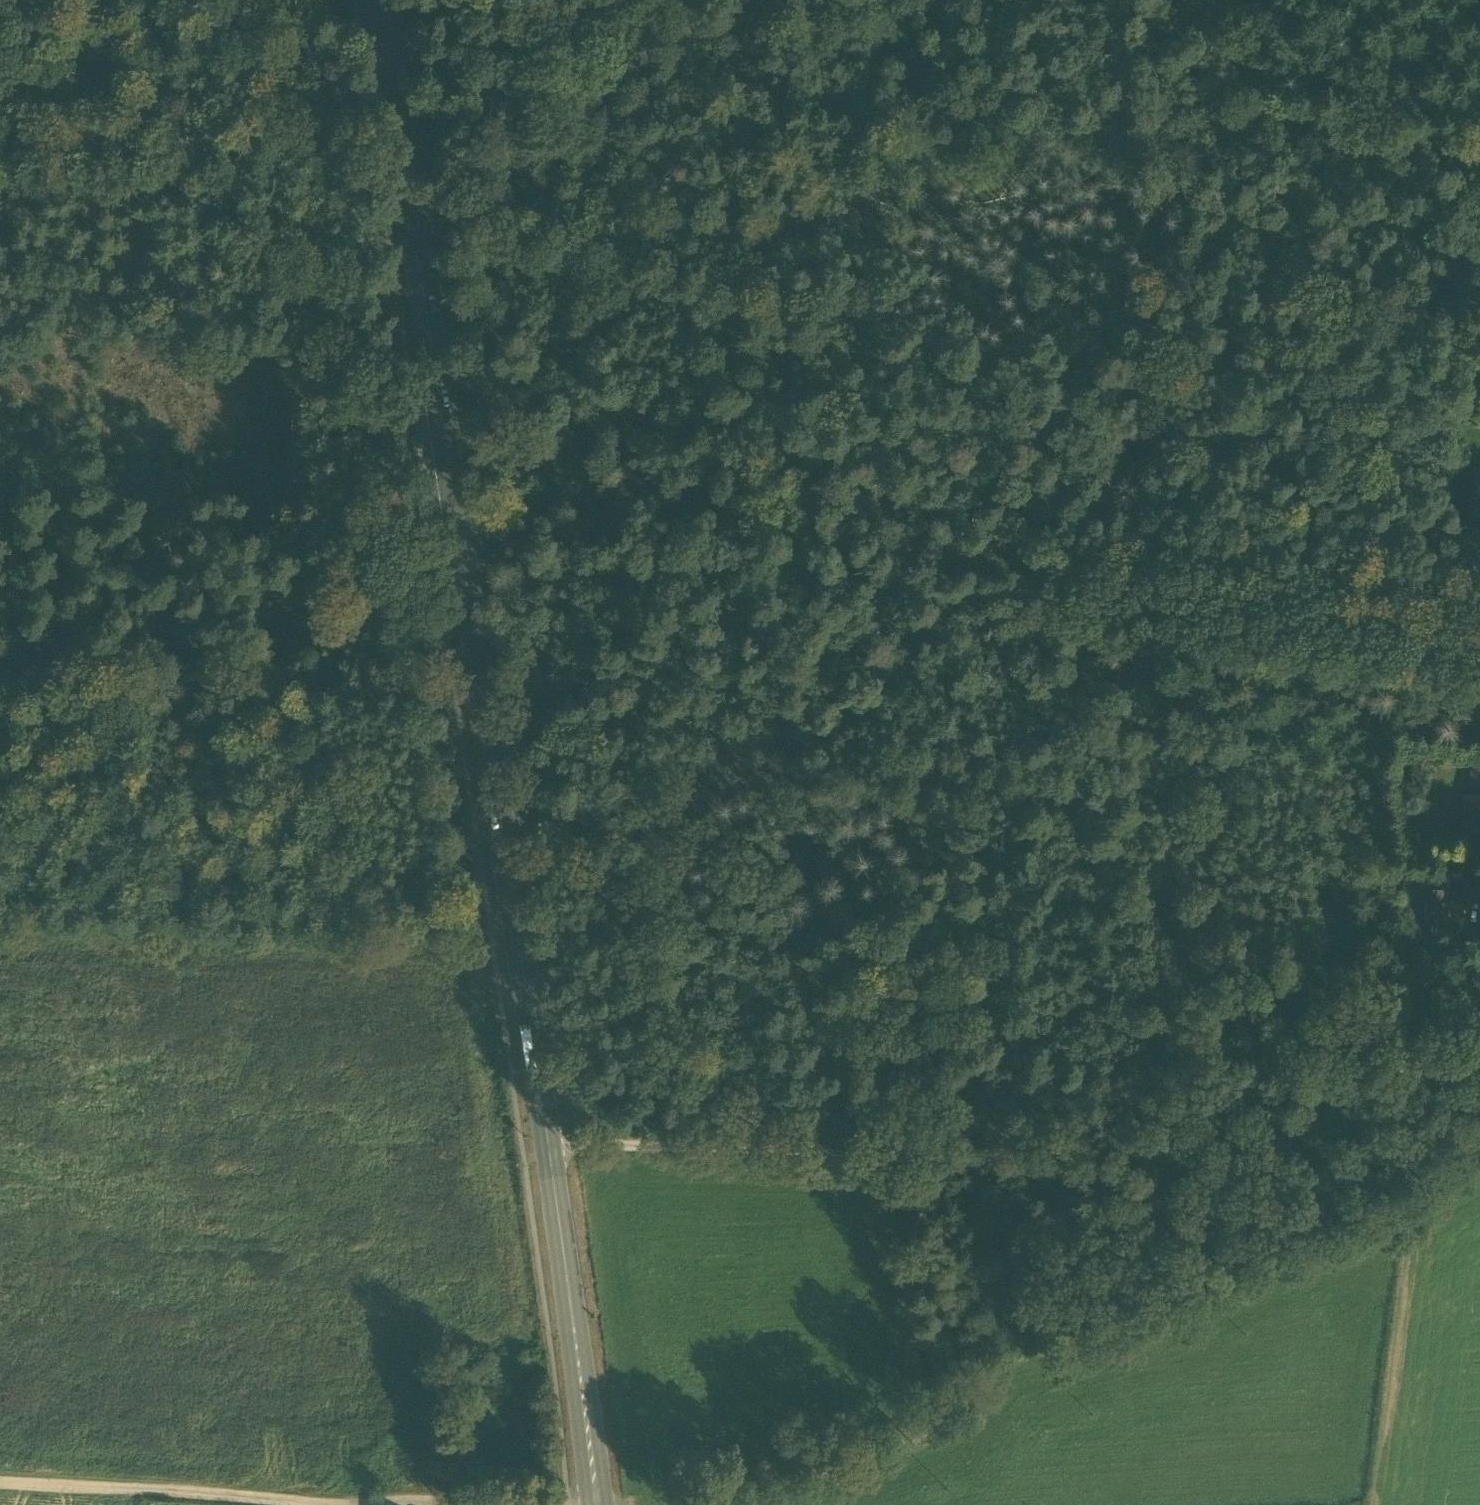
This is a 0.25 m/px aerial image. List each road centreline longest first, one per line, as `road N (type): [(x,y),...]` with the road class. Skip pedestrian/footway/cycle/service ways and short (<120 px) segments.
road 1 (secondary): [(380,0),(552,1147),(598,1504)]
road 2 (track): [(0,1479),(369,1504)]
road 3 (track): [(552,0),(454,292),(425,309)]
road 4 (track): [(1257,0),(1249,77),(1268,109),(1479,155)]

